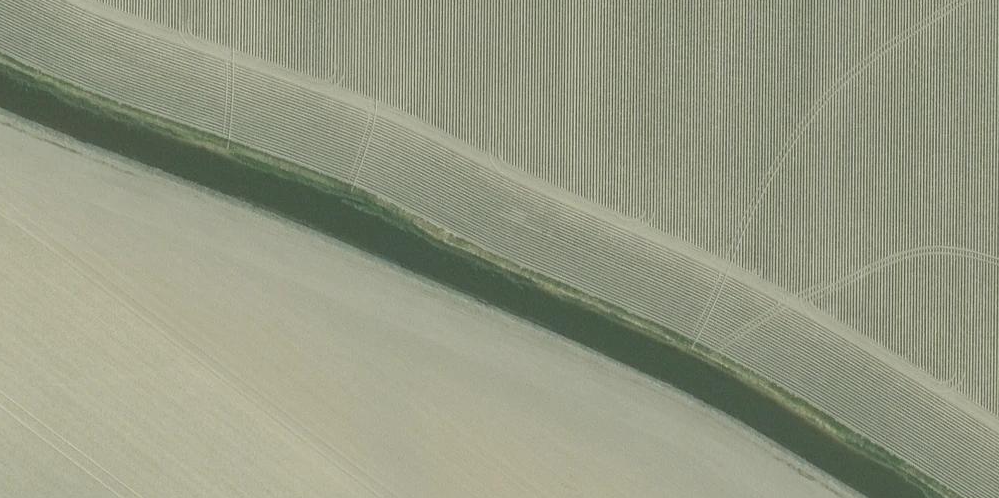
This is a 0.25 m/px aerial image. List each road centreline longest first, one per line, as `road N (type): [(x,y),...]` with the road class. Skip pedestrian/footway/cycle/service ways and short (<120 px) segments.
road 1 (track): [(0,125),(388,271),(669,402),(837,497)]

